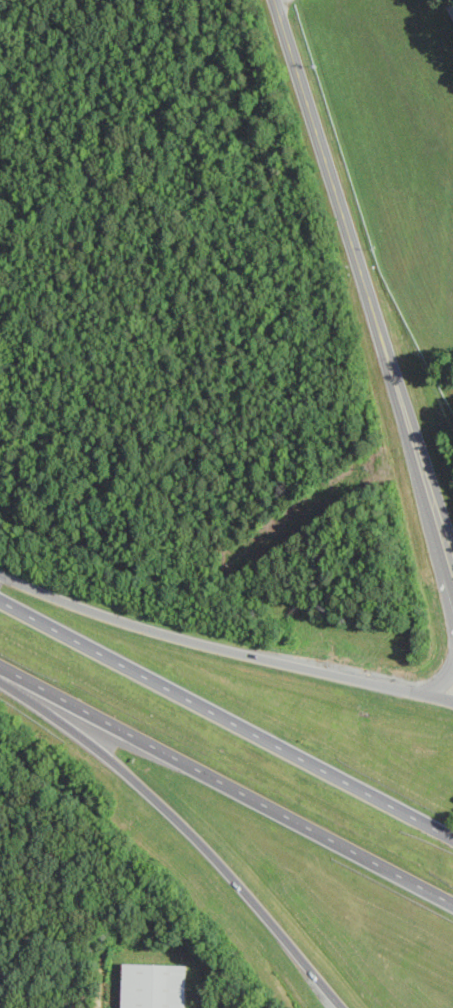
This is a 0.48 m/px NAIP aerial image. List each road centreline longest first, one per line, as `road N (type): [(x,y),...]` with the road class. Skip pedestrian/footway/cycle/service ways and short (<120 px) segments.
road 1 (residential): [(452,542),(277,0)]
road 2 (motorway): [(452,840),(0,597)]
road 3 (motorway): [(0,666),(452,904)]
road 4 (motorway): [(0,671),(150,783),(357,1007)]
road 5 (motorway): [(452,685),(185,637),(0,572)]

